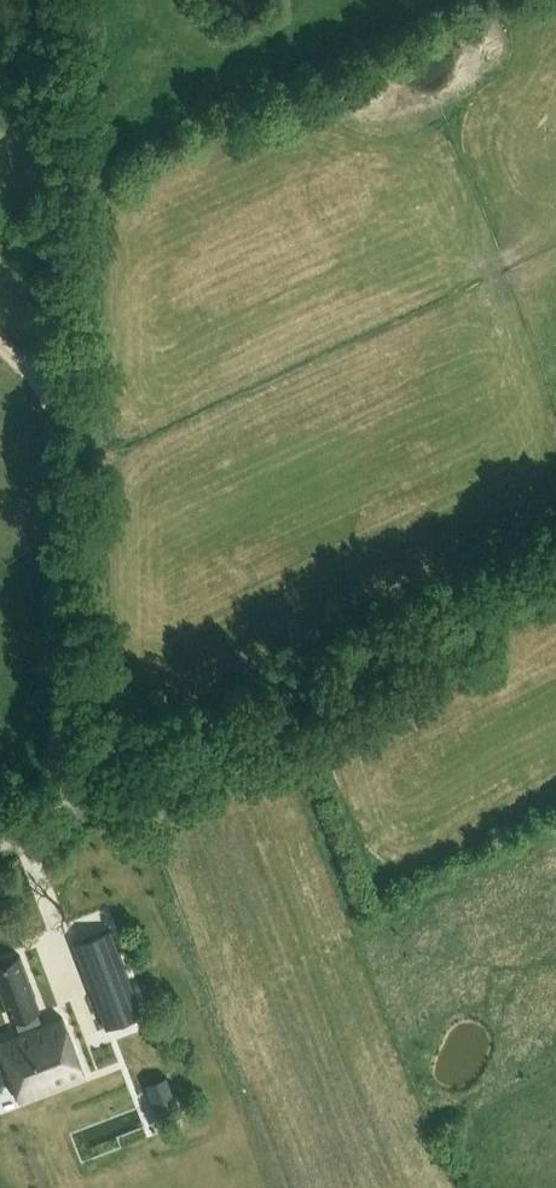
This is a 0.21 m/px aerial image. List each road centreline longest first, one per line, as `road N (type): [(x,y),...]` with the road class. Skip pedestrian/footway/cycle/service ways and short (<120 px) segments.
road 1 (track): [(0,845),(64,811),(60,0)]
road 2 (unclassified): [(64,811),(555,572)]

